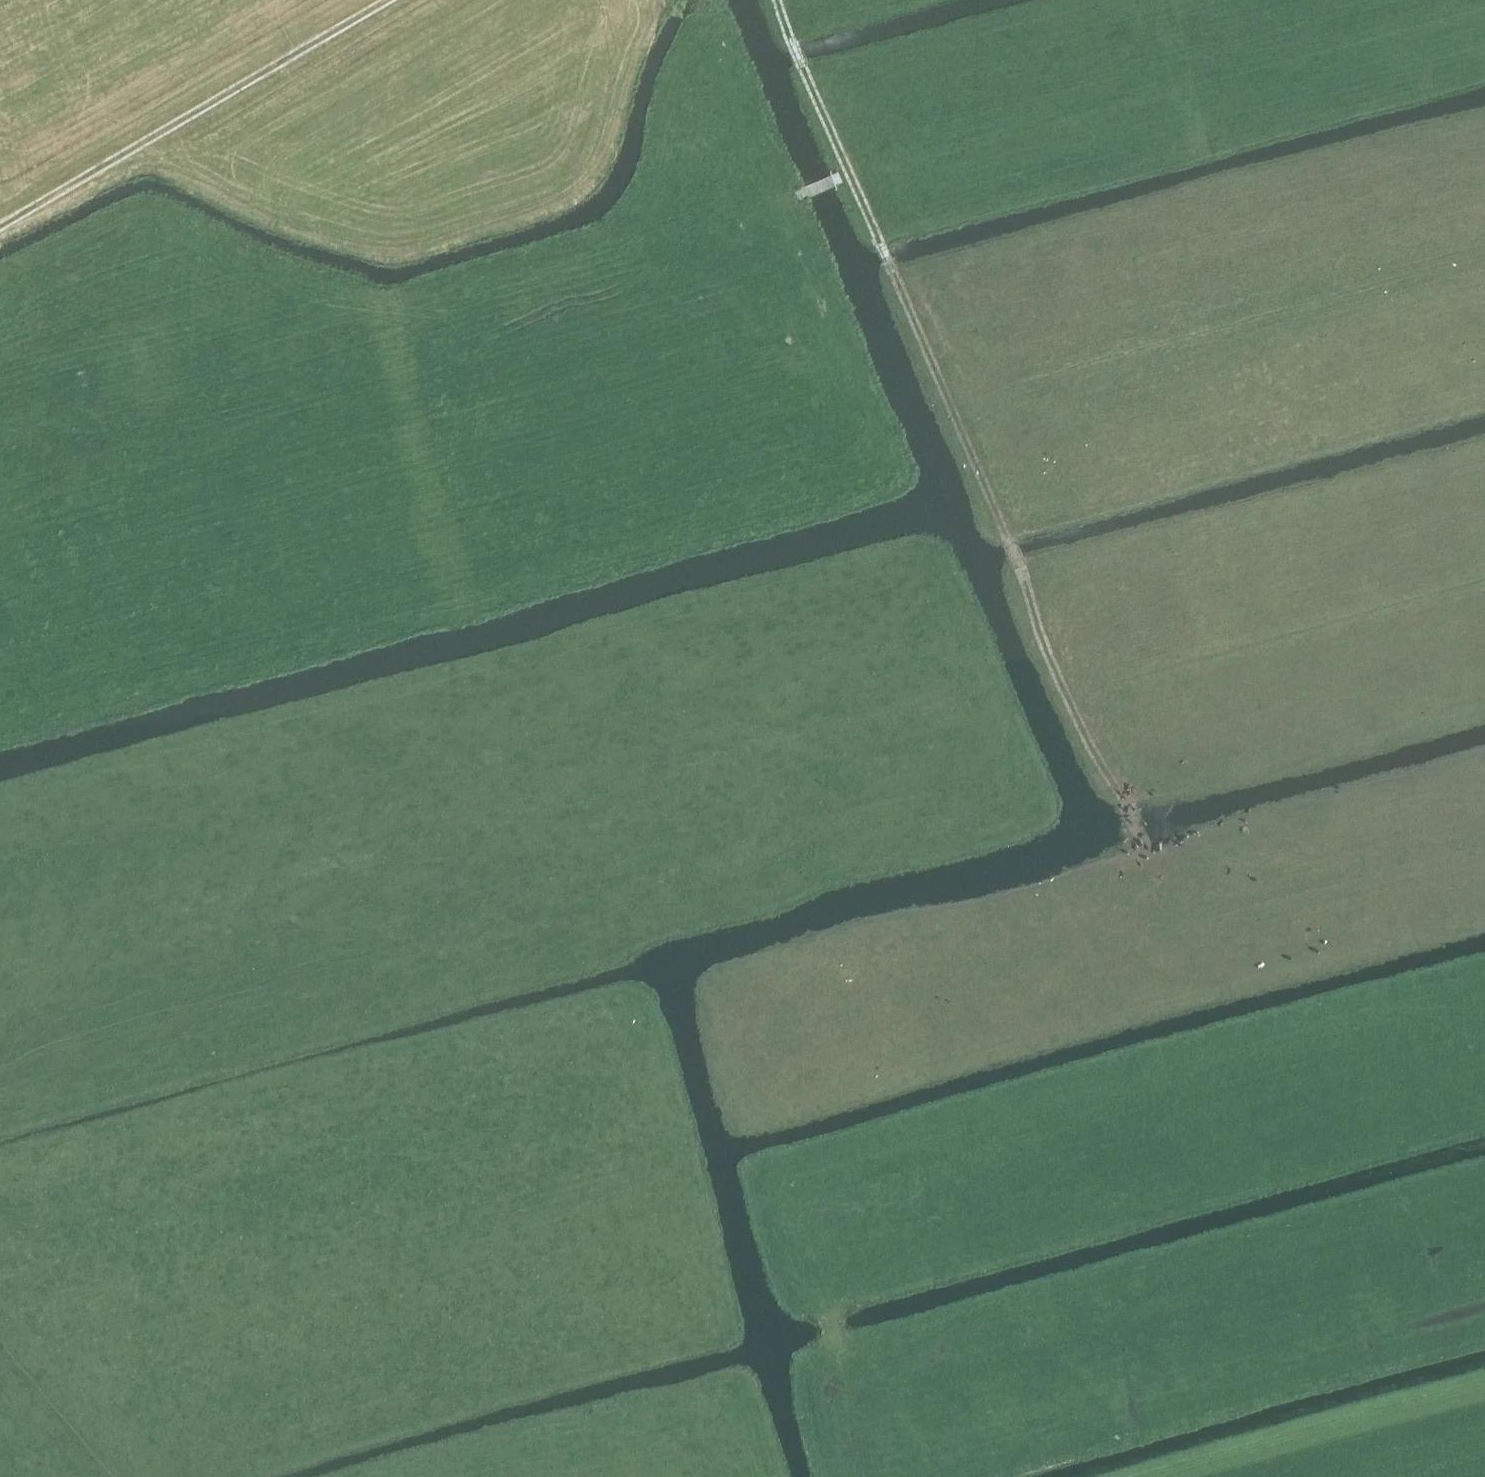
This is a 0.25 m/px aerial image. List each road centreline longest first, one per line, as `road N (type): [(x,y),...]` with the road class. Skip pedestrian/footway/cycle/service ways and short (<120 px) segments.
road 1 (track): [(781,0),(1139,814),(1157,871)]
road 2 (track): [(0,225),(385,0)]

